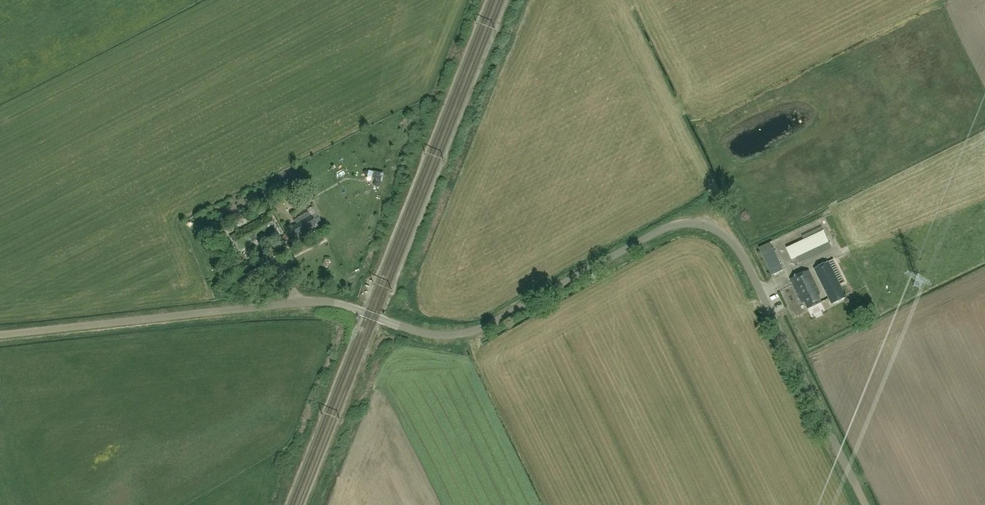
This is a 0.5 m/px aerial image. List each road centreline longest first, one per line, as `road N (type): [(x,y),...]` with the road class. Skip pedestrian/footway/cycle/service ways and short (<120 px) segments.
road 1 (unclassified): [(865,504),(748,266),(727,236),(702,223),(661,229),(458,334),(424,333),(320,301),(0,335)]

